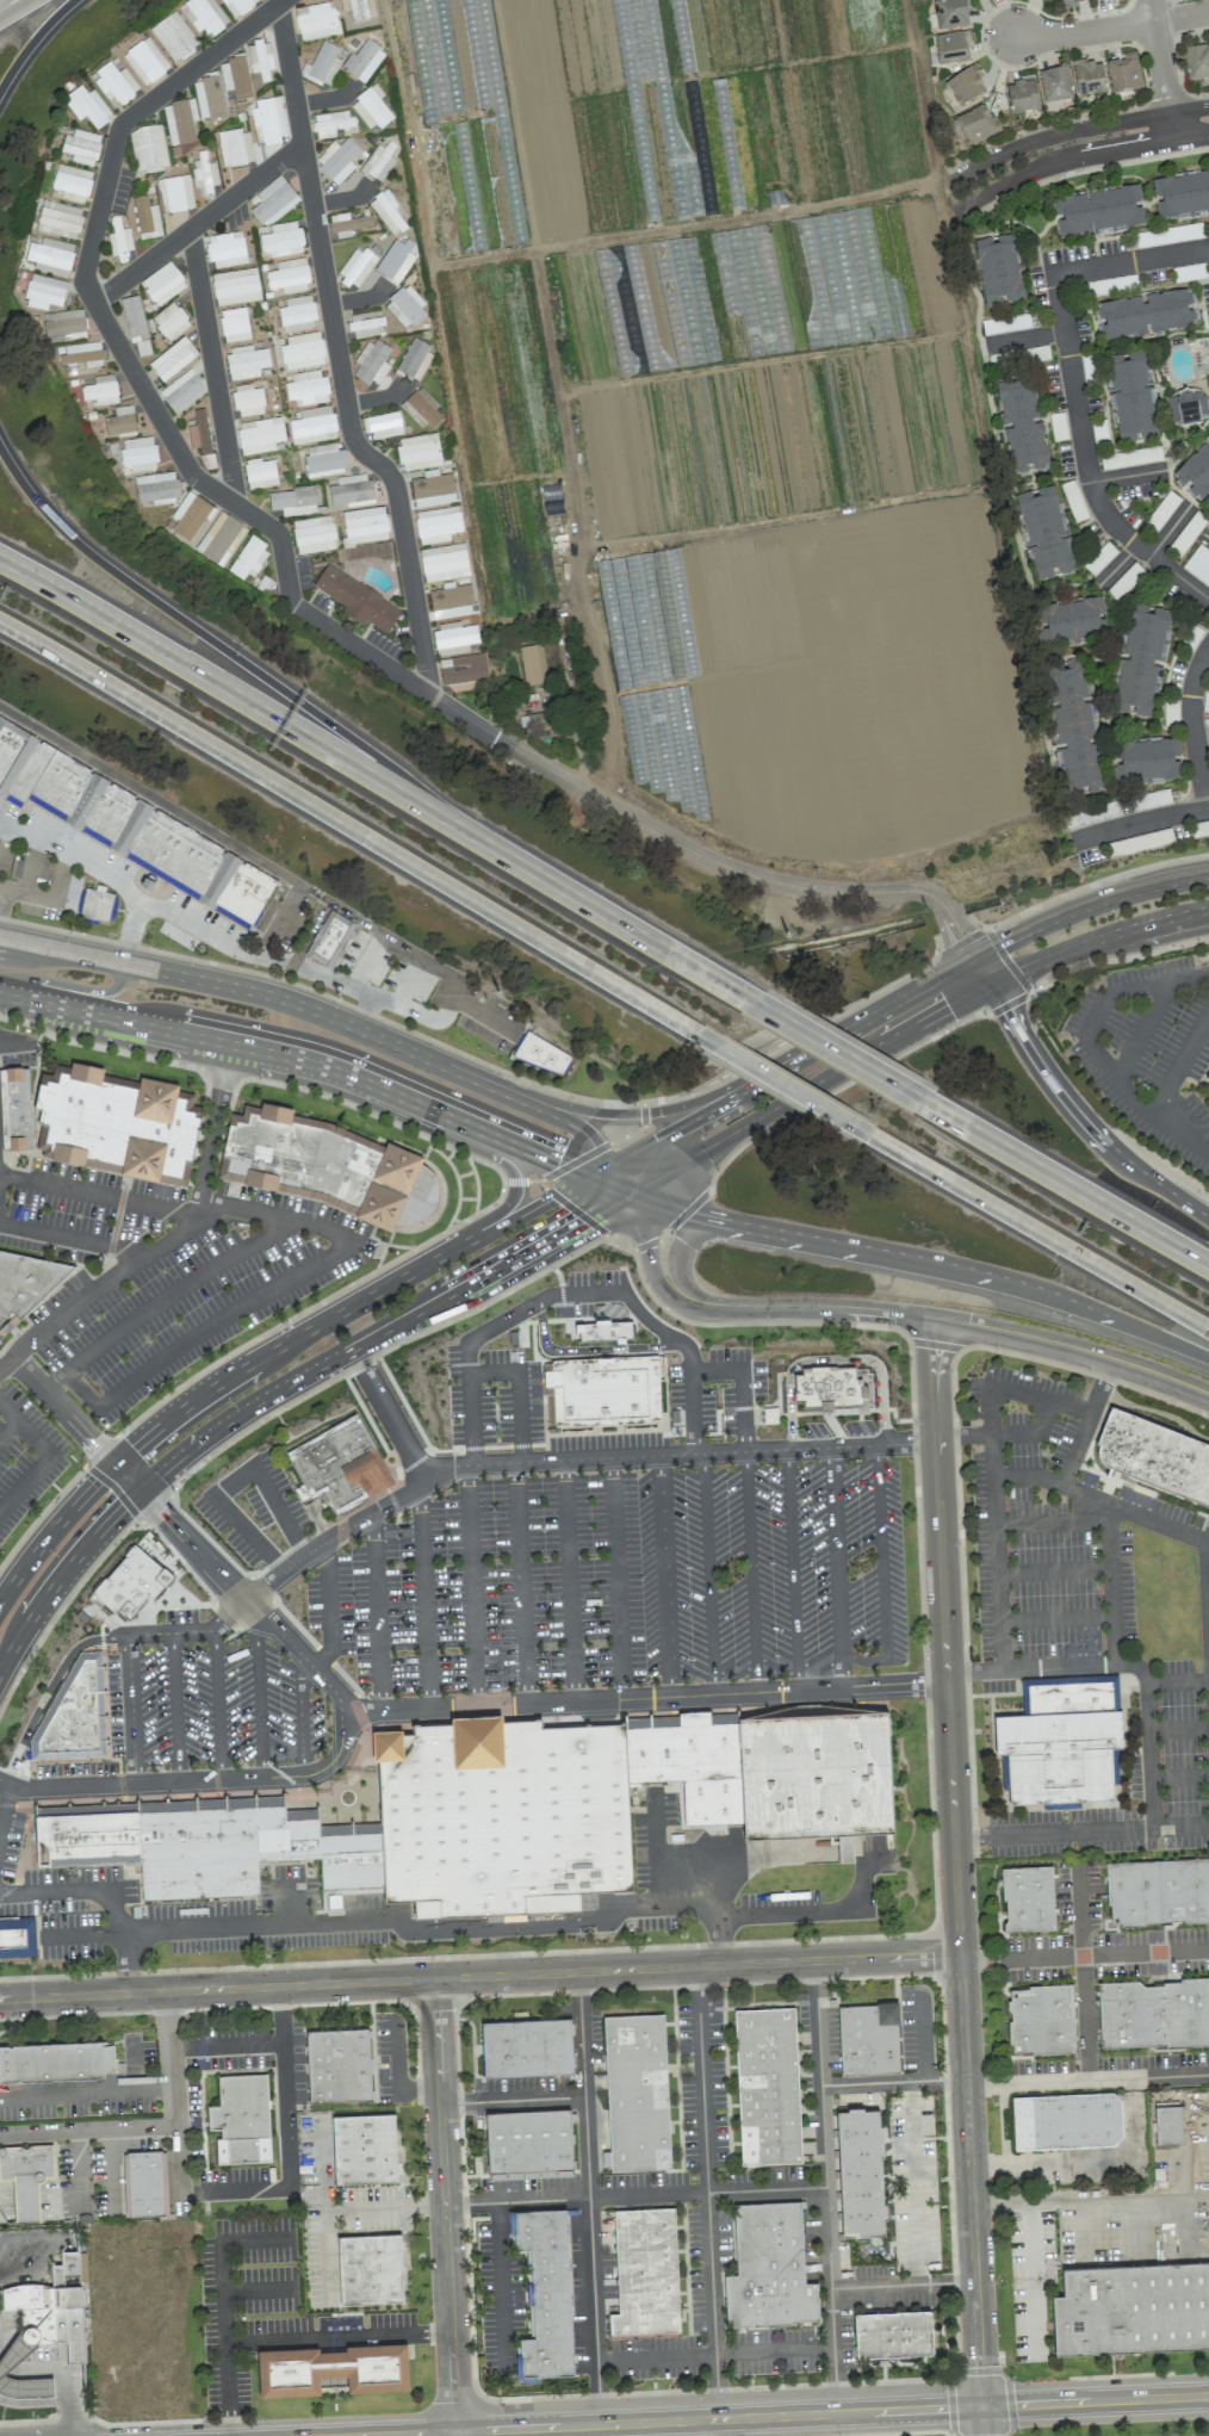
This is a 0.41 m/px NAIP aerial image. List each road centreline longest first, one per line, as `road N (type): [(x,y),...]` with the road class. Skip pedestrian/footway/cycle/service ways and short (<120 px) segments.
road 1 (residential): [(932,1319),(982,2435)]
road 2 (residential): [(0,2000),(959,1953)]
road 3 (residential): [(429,693),(294,606),(277,535),(196,478),(83,279),(124,122),(280,0)]
road 4 (tertiary): [(1208,2395),(358,2435)]
road 5 (motorway): [(0,623),(724,1050)]
road 6 (residential): [(498,739),(429,693),(395,488),(351,432),(277,2)]
road 7 (secondary): [(754,1086),(230,1375),(114,1467)]
road 8 (motorway): [(579,903),(69,537),(0,446)]
road 9 (motorway): [(579,903),(0,561)]
road 10 (primary): [(0,992),(314,1064),(627,1195)]
road 11 (motorway): [(627,1195),(720,1223),(1012,1283),(1208,1359)]
road 12 (secondary): [(140,1489),(277,1393),(627,1195)]
road 13 (residential): [(972,961),(929,894),(830,891),(715,863),(498,739)]
road 14 (residential): [(1208,1396),(1111,1359),(982,1327),(894,1313),(684,1300)]
road 15 (residential): [(1208,248),(1067,271),(1058,279),(1096,498),(1122,531),(1208,600)]
road 16 (primary): [(440,1065),(266,994),(0,938)]
road 17 (residential): [(433,1979),(456,2435)]
road 18 (motorway): [(823,1108),(1208,1330)]
road 19 (motorway): [(1208,1267),(884,1078)]
road 20 (secondary): [(627,1195),(917,1025)]
road 21 (motorway): [(1208,1221),(1164,1197),(1084,1123),(988,984)]
road 22 (primary): [(754,1086),(683,1108),(619,1114),(557,1104),(440,1065)]
road 23 (primary): [(345,1074),(360,1101),(509,1169),(509,1202),(463,1242)]
road 24 (residential): [(188,229),(231,478),(225,498)]
road 25 (residential): [(93,302),(302,143)]
road 26 (secondary): [(1208,874),(1080,907),(972,961)]
road 27 (primary): [(972,961),(754,1086)]
road 28 (residential): [(951,212),(1030,168),(1174,137)]
road 29 (residential): [(1171,117),(1029,145),(948,188)]
road 30 (secondary): [(0,1676),(45,1600),(140,1489)]
road 31 (secondary): [(627,1195),(572,1127),(440,1065)]
road 32 (secondary): [(988,984),(1081,943),(1208,909)]
road 33 (motorway): [(780,1017),(579,903)]
road 34 (residential): [(1012,35),(1075,35),(1208,12)]
road 35 (secondary): [(114,1467),(64,1519),(0,1610)]
road 36 (residential): [(1208,645),(1190,696),(1205,807)]
road 37 (primary): [(0,986),(38,981),(111,991),(126,963)]
road 38 (residential): [(1148,0),(1174,137)]
road 39 (residential): [(1072,842),(1205,807)]
road 40 (residential): [(627,1195),(658,1284),(666,1296),(684,1300)]
road 41 (motorway): [(884,1078),(780,1017)]

